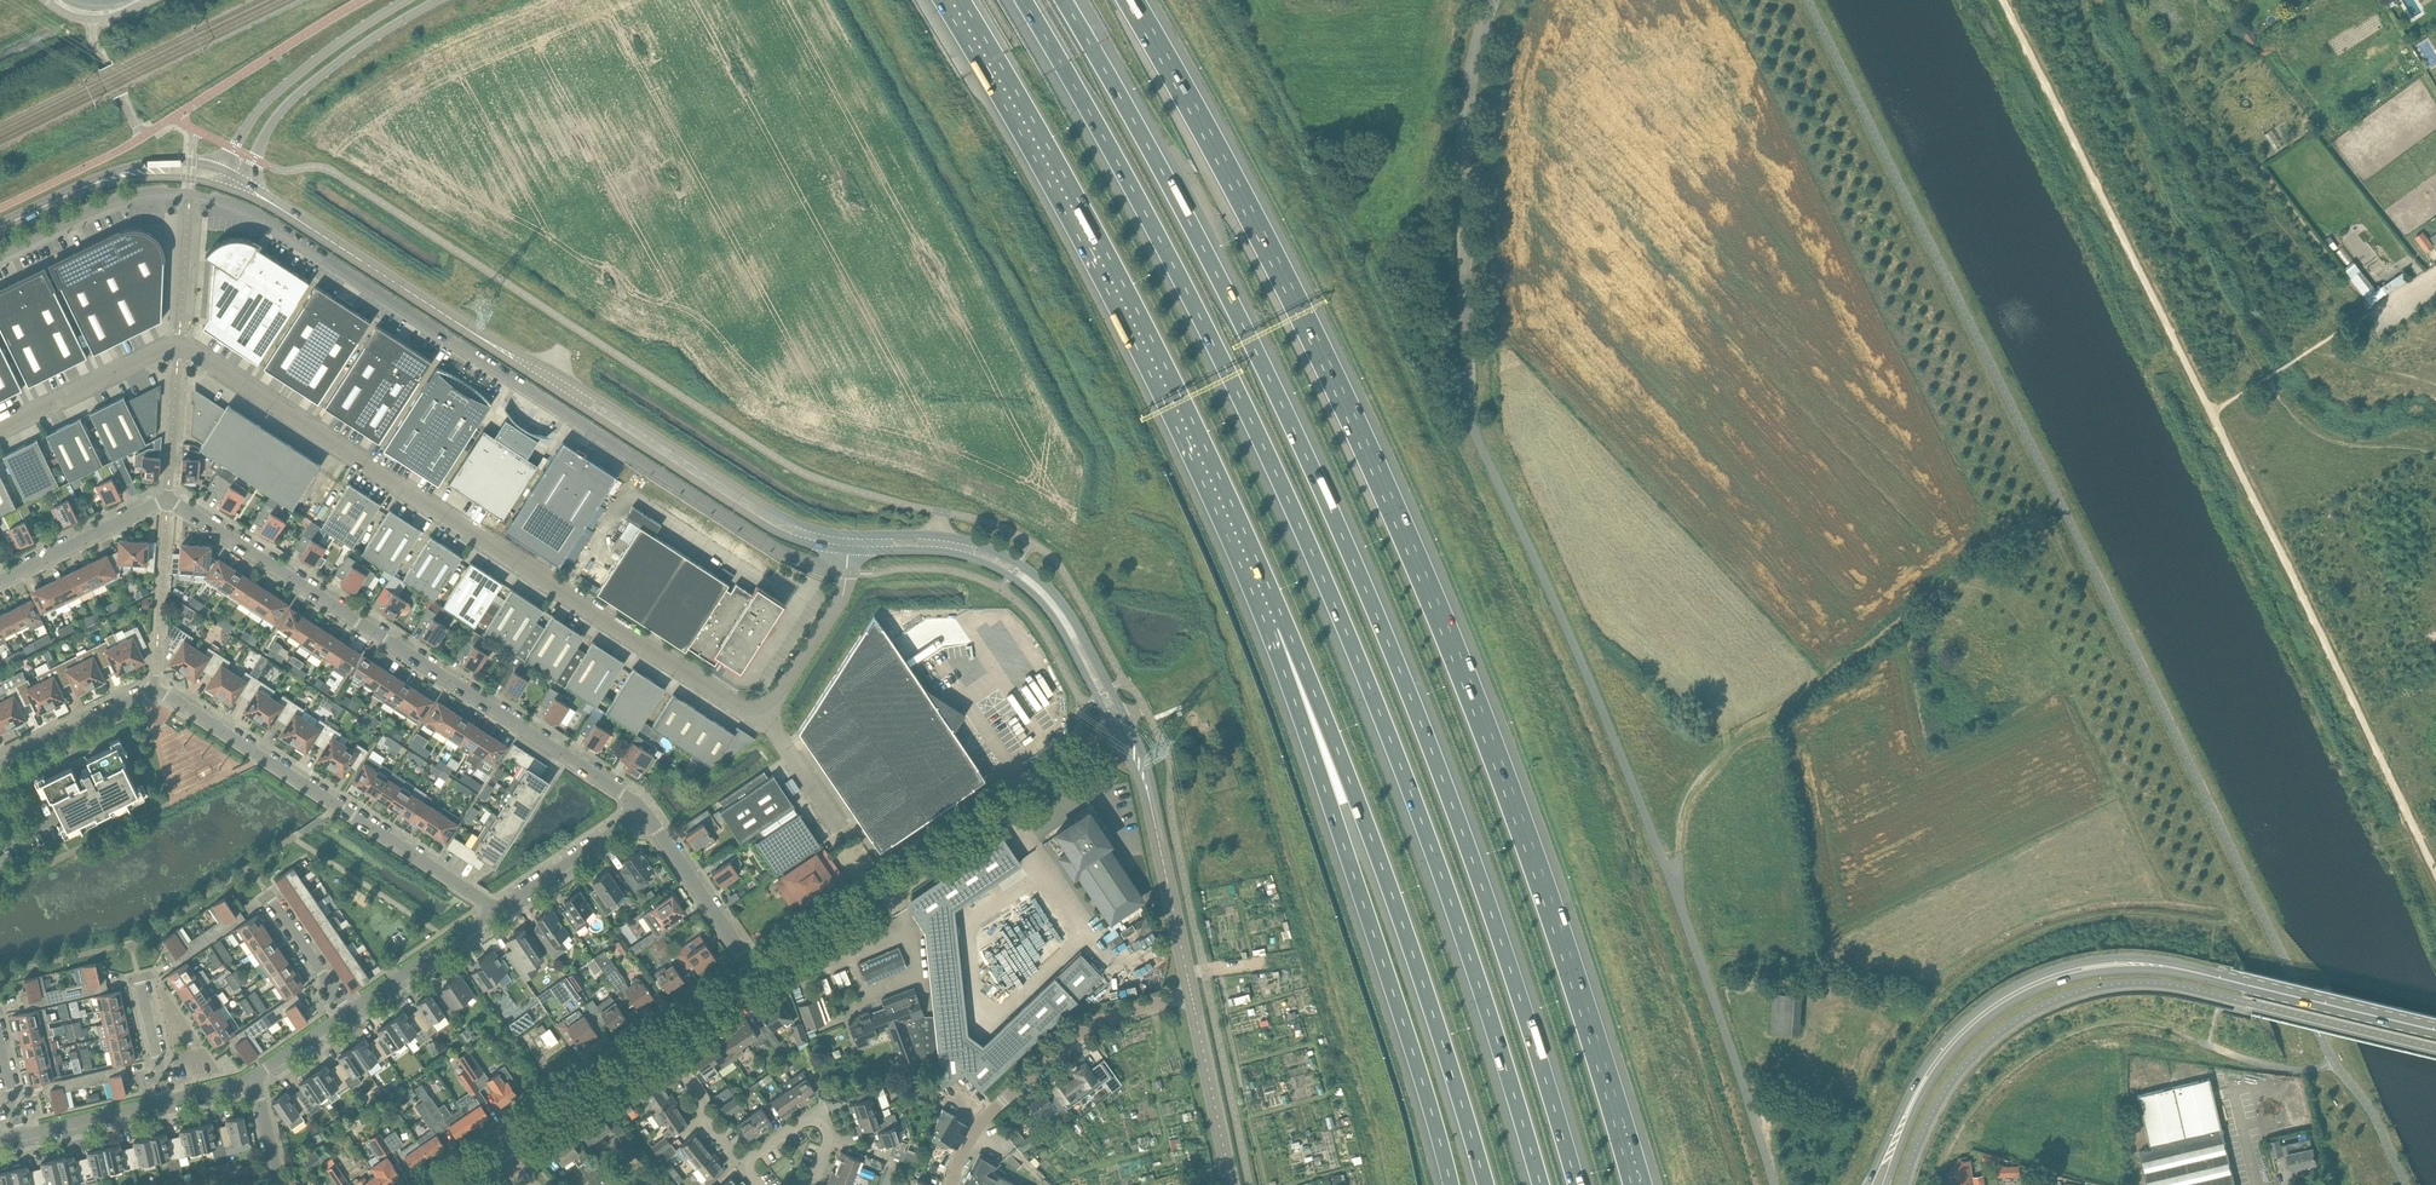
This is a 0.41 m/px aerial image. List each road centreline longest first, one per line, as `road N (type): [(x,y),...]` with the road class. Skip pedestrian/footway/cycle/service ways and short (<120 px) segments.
road 1 (motorway): [(1022,0),(1175,271),(1340,618),(1420,818),(1540,1184)]
road 2 (motorway): [(1578,1184),(1503,944),(1378,613),(1211,259),(1064,0)]
road 3 (motorway): [(1637,1184),(1558,928),(1433,595),(1233,178),(1131,0)]
road 4 (residential): [(1775,1184),(1634,787),(1469,410),(1466,117),(1493,0)]
road 5 (unclassified): [(0,429),(178,345),(765,722)]
road 6 (residential): [(0,583),(168,501),(643,811)]
road 7 (motorway): [(951,0),(1120,294),(1278,625)]
road 8 (motorway): [(1278,625),(1370,831),(1486,1184)]
road 9 (motorway): [(1278,625),(1451,1184)]
road 10 (residential): [(0,766),(143,694),(164,694),(499,910)]
road 11 (secondary): [(475,334),(768,528),(848,550)]
road 12 (residential): [(753,970),(1113,728)]
road 13 (secondary): [(849,535),(782,516),(570,382),(475,334)]
road 14 (secondary): [(2152,965),(2078,963),(1986,1004),(1922,1071),(1869,1184)]
road 15 (secondary): [(1888,1184),(1928,1089),(1986,1021),(2051,984),(2152,965)]
road 16 (secondary): [(1126,718),(1075,621),(1018,564),(959,539),(849,535)]
road 17 (secondary): [(848,550),(957,554),(1010,576),(1059,629),(1113,728)]
road 18 (track): [(1930,1184),(1985,1099),(2060,1042),(2108,1025),(2207,1046)]
road 19 (track): [(1904,622),(1706,771),(1683,810),(1680,856)]
road 20 (unclassified): [(950,1184),(981,1122),(1083,1029),(1191,994)]
road 21 (secondary): [(2435,1029),(2152,965)]
road 22 (tertiary): [(244,181),(272,123),(298,94),(442,0)]
road 23 (tertiary): [(404,0),(275,93),(222,170)]
road 24 (unclassified): [(765,722),(841,600),(848,550)]
road 25 (secondary): [(1230,1184),(1191,994)]
road 26 (residential): [(643,811),(753,970)]
road 27 (secondary): [(475,334),(318,233)]
road 28 (residential): [(499,1145),(651,1039)]
road 29 (residential): [(349,1012),(499,910)]
road 30 (residential): [(499,910),(643,811)]
road 31 (secondary): [(1191,994),(1154,825)]
road 32 (unclassified): [(744,1167),(651,1039)]
road 33 (residential): [(24,1137),(168,1102)]
road 34 (secondary): [(85,186),(167,177),(228,189)]
road 35 (secondary): [(222,170),(140,164),(85,186)]
road 36 (residential): [(349,1012),(276,904)]
road 37 (residential): [(651,1039),(753,970)]

